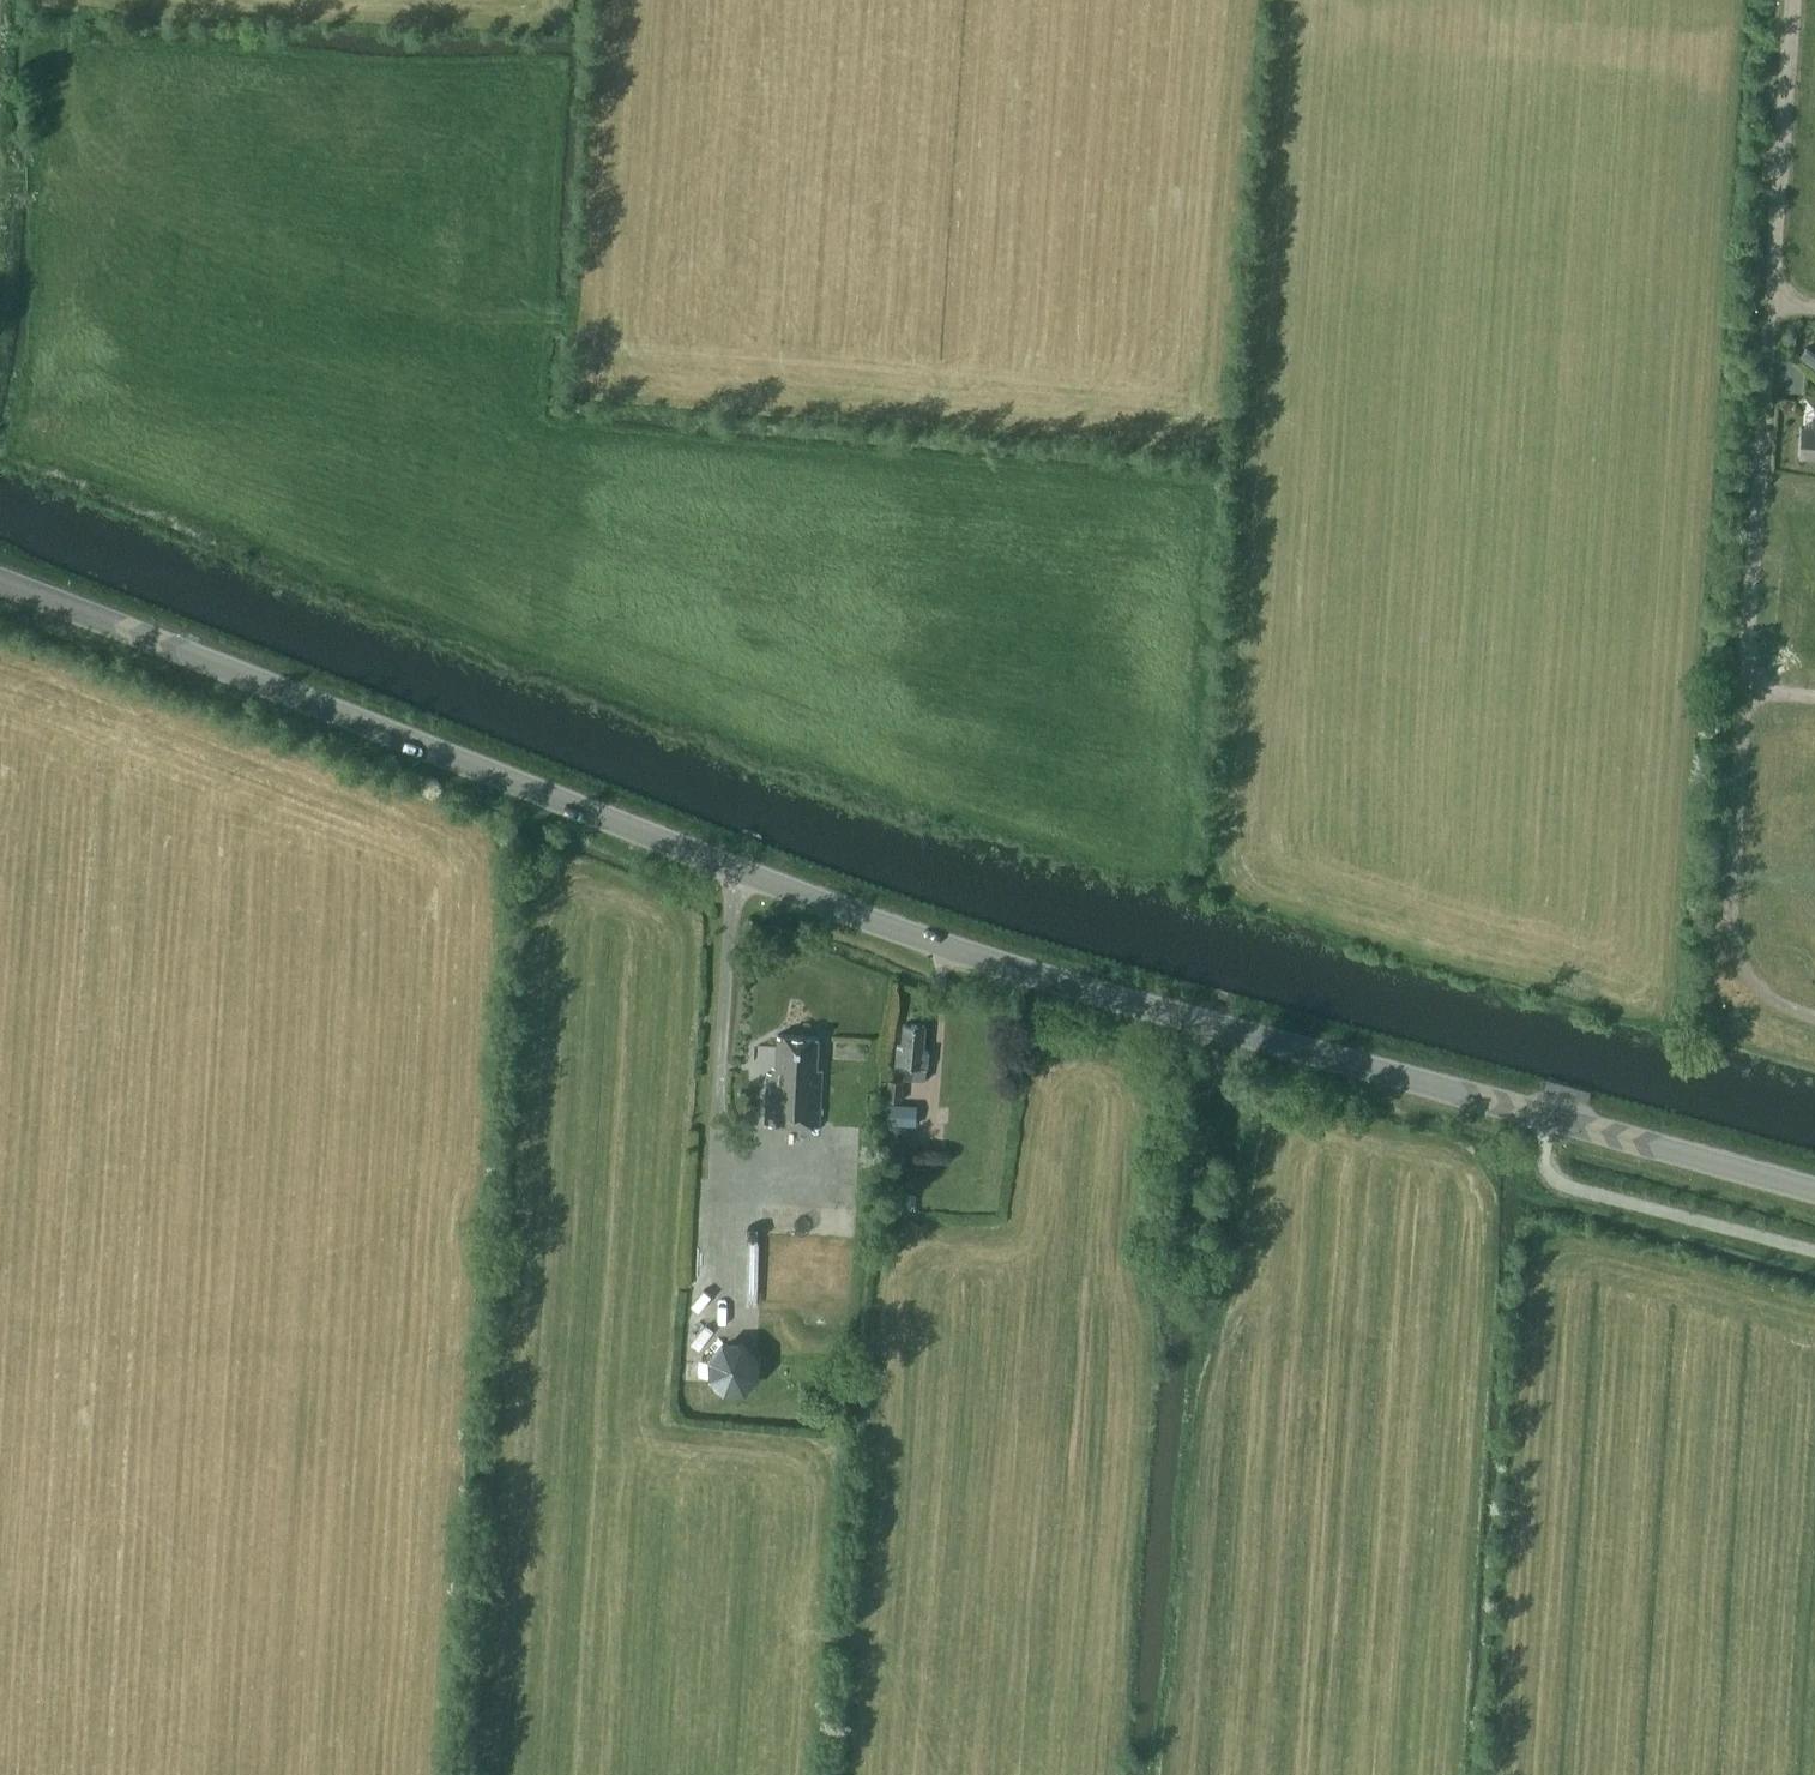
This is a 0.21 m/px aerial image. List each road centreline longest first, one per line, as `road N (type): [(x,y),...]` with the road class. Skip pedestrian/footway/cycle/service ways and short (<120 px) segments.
road 1 (secondary): [(1814,1194),(1053,986),(890,934),(0,584)]

